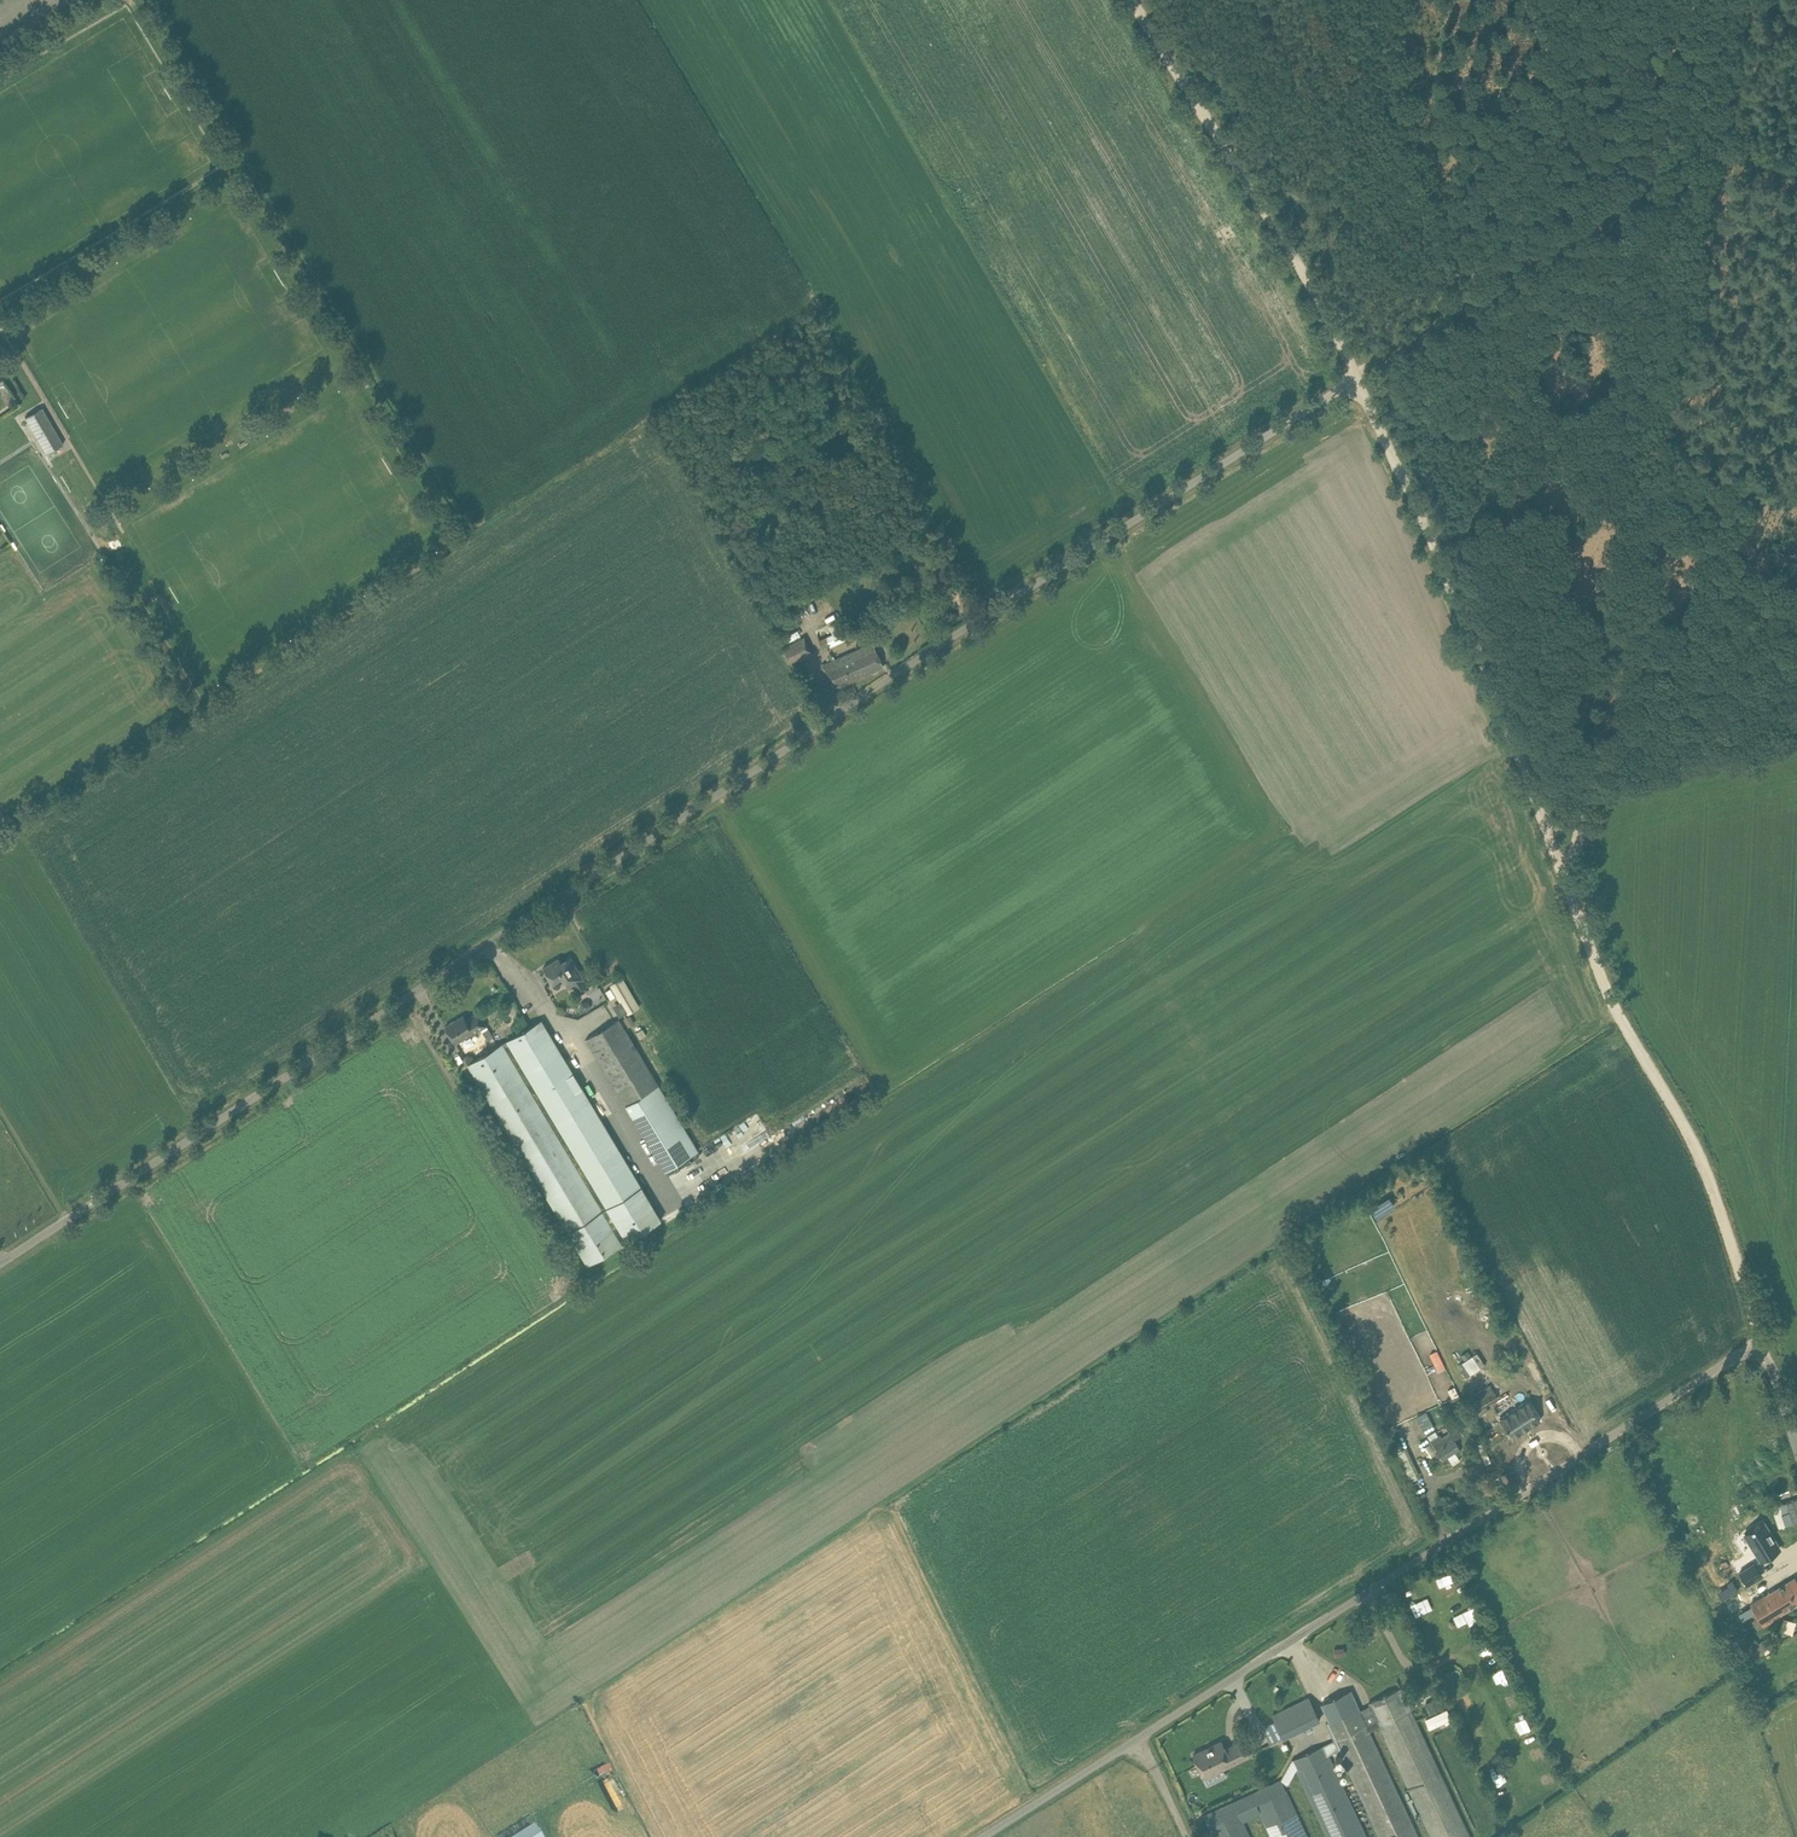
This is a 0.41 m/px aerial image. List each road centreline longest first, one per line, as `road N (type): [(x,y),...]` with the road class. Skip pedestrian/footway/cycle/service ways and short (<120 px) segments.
road 1 (unclassified): [(0,1265),(1357,377)]
road 2 (track): [(1562,874),(1357,377),(1264,203),(1135,0)]
road 3 (unclassified): [(981,1836),(1763,1344)]
road 4 (track): [(1562,874),(1594,762),(1719,153)]
road 5 (track): [(1763,1344),(1703,1165),(1615,1009),(1562,874)]
road 6 (track): [(1587,786),(1796,741)]
road 7 (track): [(1719,153),(1751,0)]

